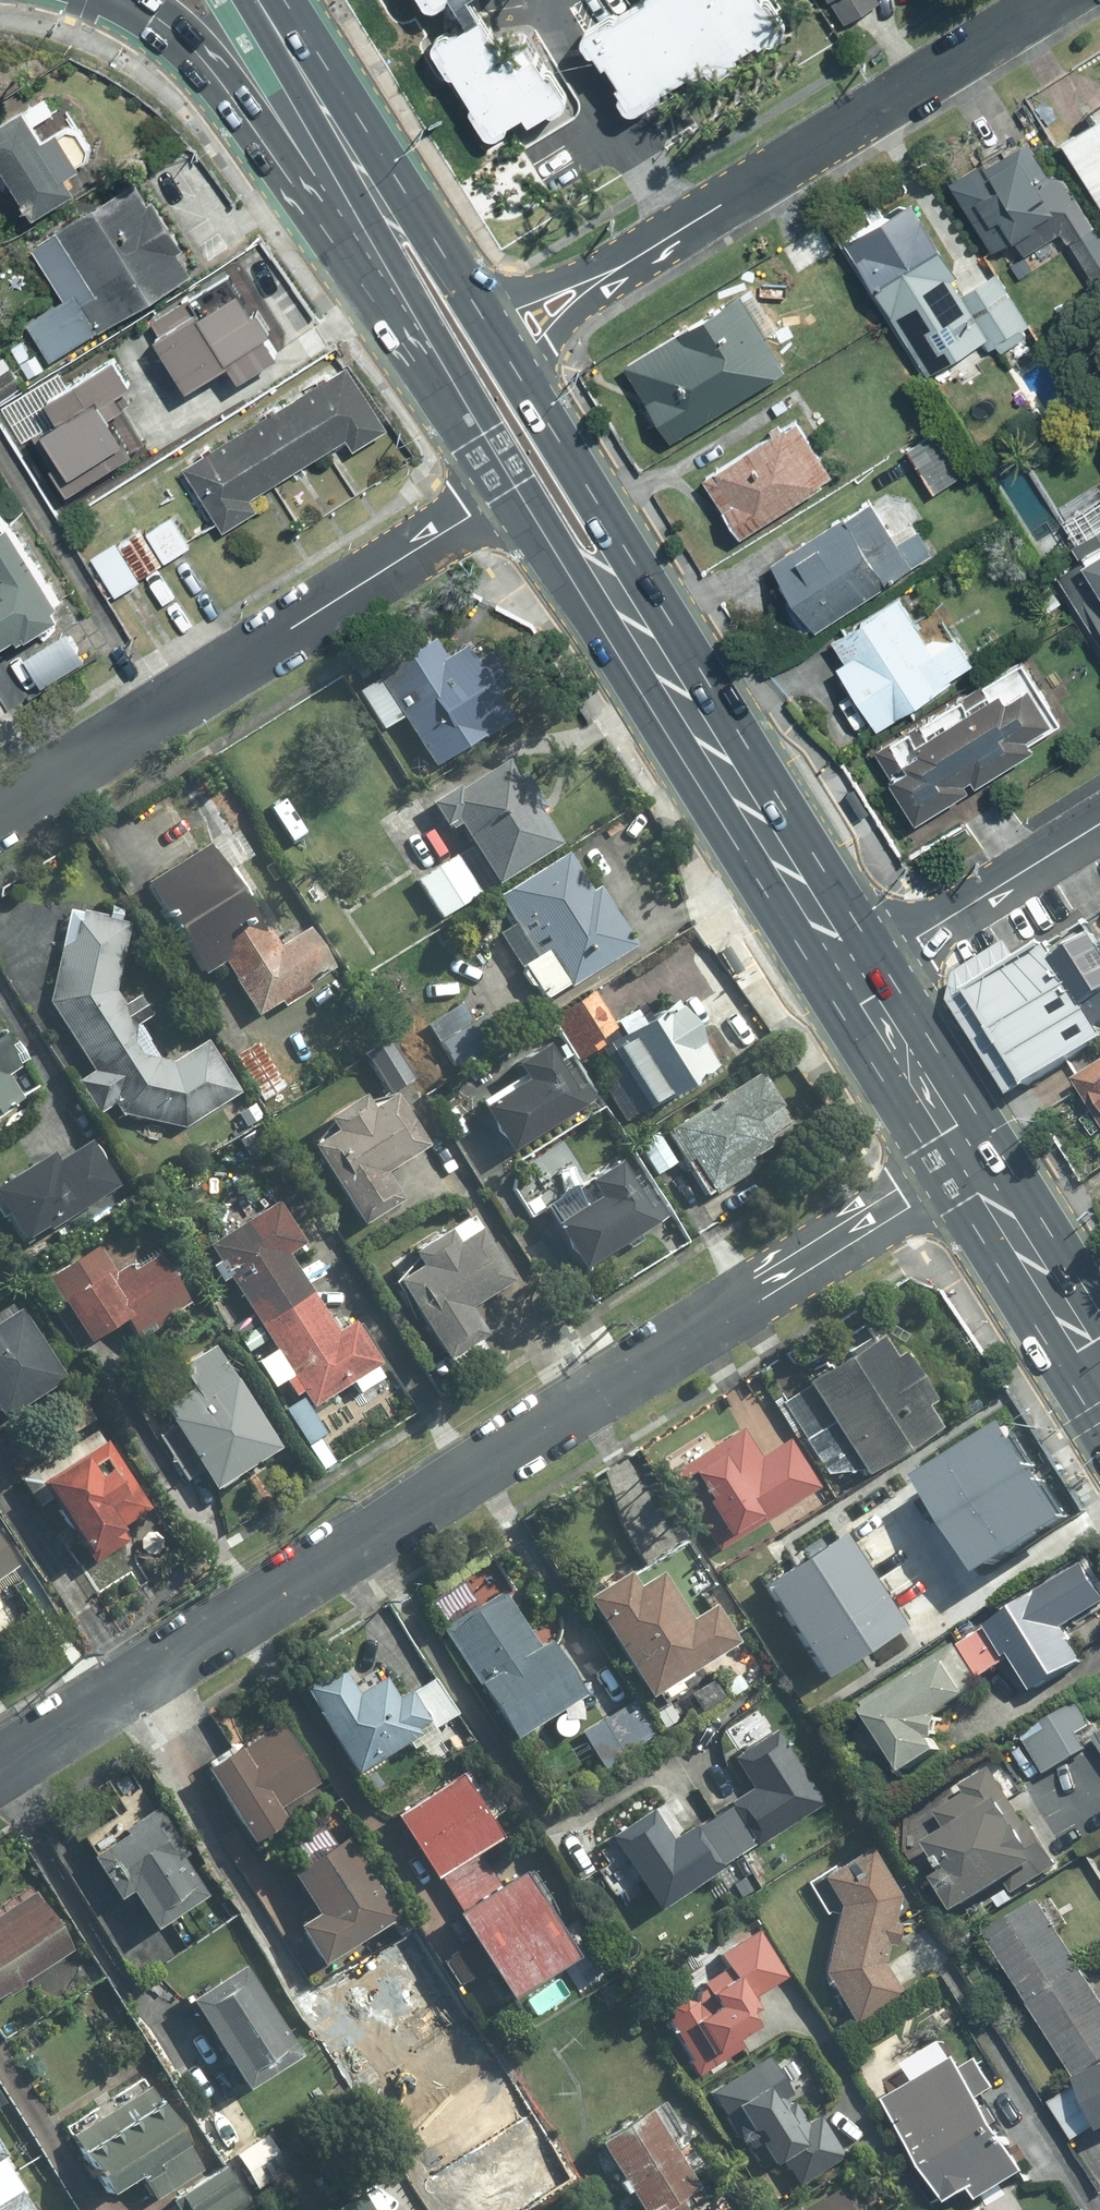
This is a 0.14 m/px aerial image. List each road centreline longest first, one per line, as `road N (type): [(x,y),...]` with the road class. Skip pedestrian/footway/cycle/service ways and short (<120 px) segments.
road 1 (residential): [(751,1297),(0,1774)]
road 2 (residential): [(514,484),(0,807)]
road 3 (residential): [(600,277),(1049,0)]
road 4 (primary): [(634,624),(855,978)]
road 5 (primary): [(392,267),(322,207),(190,45),(130,0)]
road 6 (residential): [(855,978),(1099,824)]
road 7 (primary): [(524,392),(597,512),(634,624)]
road 8 (residential): [(751,1297),(970,1161)]
road 9 (primary): [(514,484),(392,267)]
road 10 (primary): [(970,1161),(1099,1369)]
road 11 (primary): [(855,978),(970,1161)]
road 12 (primary): [(352,160),(431,244),(470,307)]
road 13 (primary): [(352,160),(260,0)]
road 14 (primary): [(634,624),(514,484)]
road 15 (residential): [(600,277),(524,392)]
road 16 (residential): [(470,307),(600,277)]

